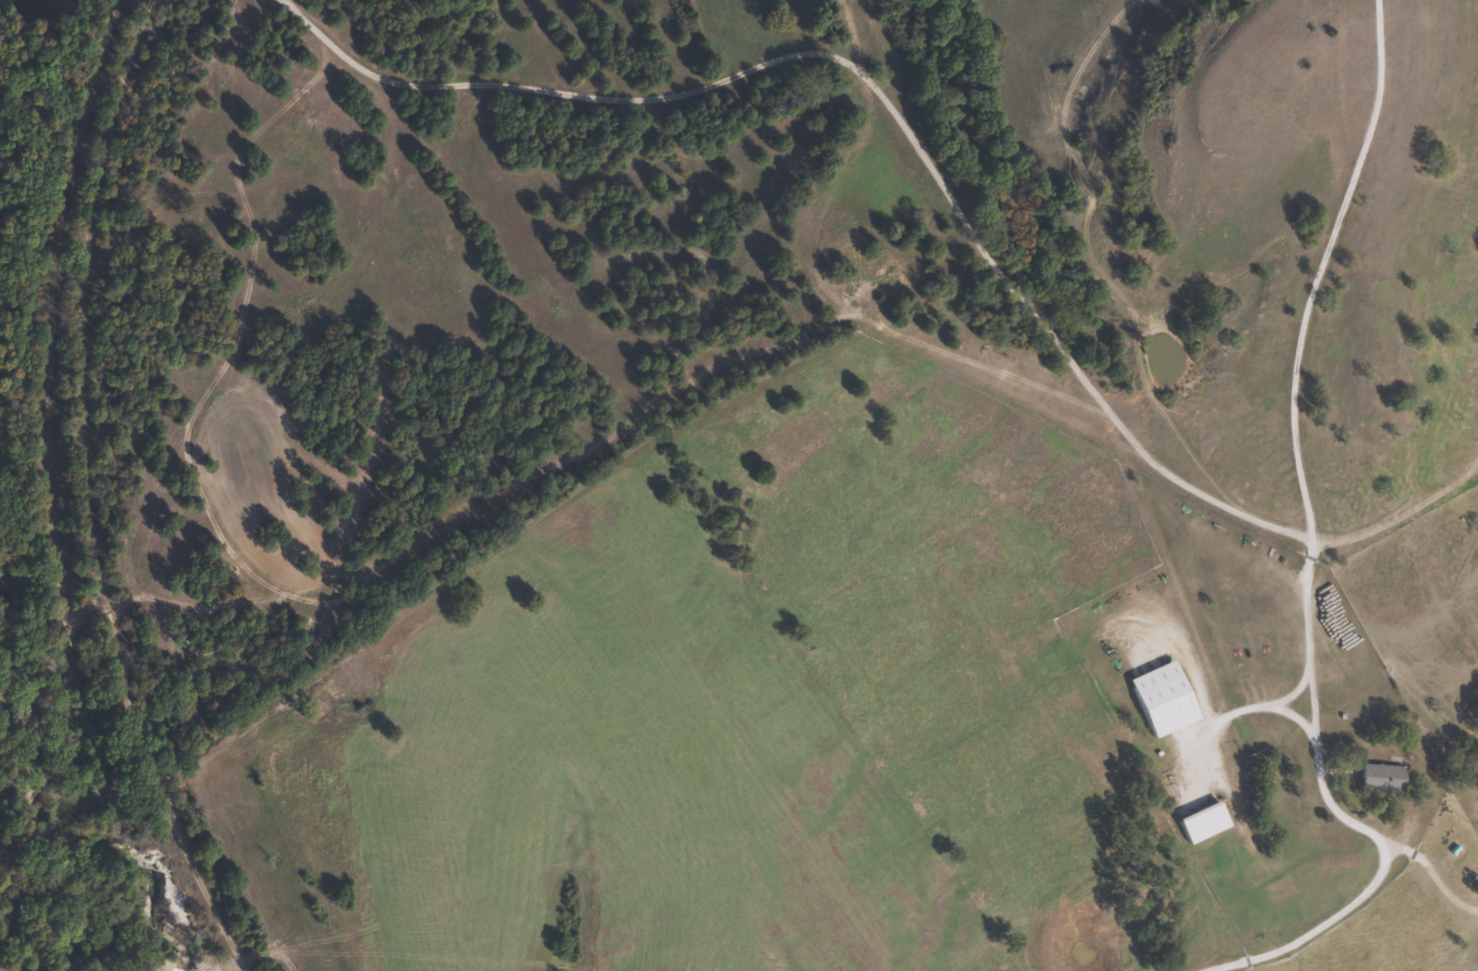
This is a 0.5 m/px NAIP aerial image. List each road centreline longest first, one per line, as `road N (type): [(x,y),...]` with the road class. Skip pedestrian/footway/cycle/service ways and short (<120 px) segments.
road 1 (residential): [(1206,970),(1327,884)]

